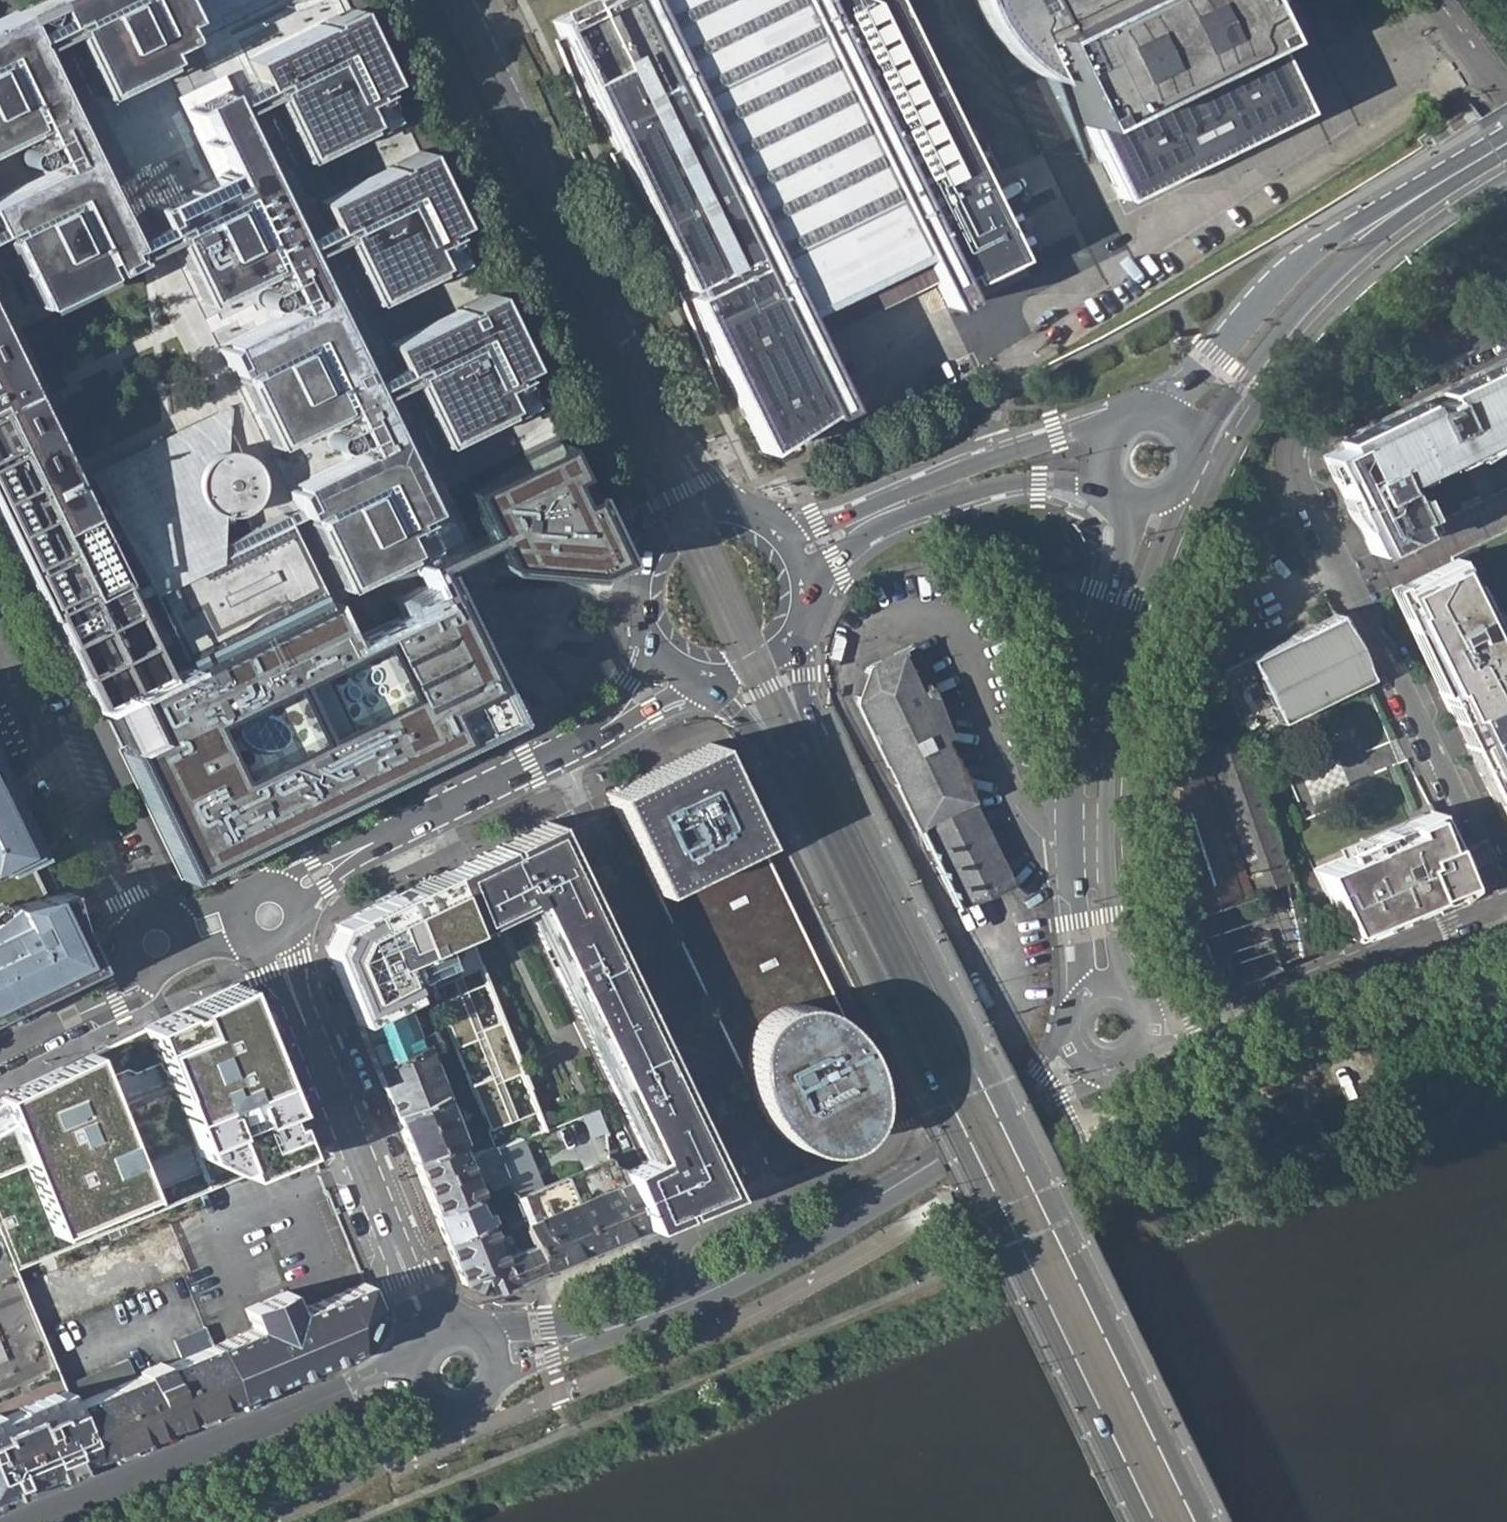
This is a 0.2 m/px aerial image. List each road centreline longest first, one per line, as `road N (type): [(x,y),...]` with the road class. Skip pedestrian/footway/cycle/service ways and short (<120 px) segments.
road 1 (primary): [(1201,1521),(831,761),(792,637)]
road 2 (primary): [(717,675),(775,768),(1142,1521)]
road 3 (residential): [(1506,326),(1314,429),(1296,469),(1506,899)]
road 4 (secondary): [(394,0),(579,375),(651,546)]
road 5 (secondary): [(735,509),(681,434),(470,0)]
road 6 (residential): [(560,750),(767,1199)]
road 7 (primary): [(1016,1123),(761,1273),(592,1336)]
road 8 (residential): [(434,1322),(276,936)]
road 9 (residential): [(34,1521),(405,1365)]
road 10 (residential): [(1147,1038),(1506,900)]
road 11 (primary): [(1111,843),(1118,696),(1178,496)]
road 12 (primary): [(1428,193),(1309,251),(1157,414)]
road 13 (primary): [(1195,455),(1288,324),(1428,193)]
road 14 (primary): [(1116,426),(1000,453),(785,536)]
road 15 (primary): [(1127,500),(1079,719),(1070,842)]
road 16 (primary): [(806,588),(862,544),(955,504),(1003,492),(1114,490)]
road 17 (residential): [(145,924),(0,646)]
road 18 (residential): [(283,892),(560,750)]
road 19 (primary): [(219,1521),(441,1425)]
road 20 (residential): [(0,1053),(116,999),(146,963)]
road 21 (primary): [(1070,842),(1084,996)]
road 22 (primary): [(1125,991),(1111,843)]
road 23 (residential): [(586,739),(653,711),(703,673)]
road 24 (residential): [(650,634),(644,661),(586,739)]

